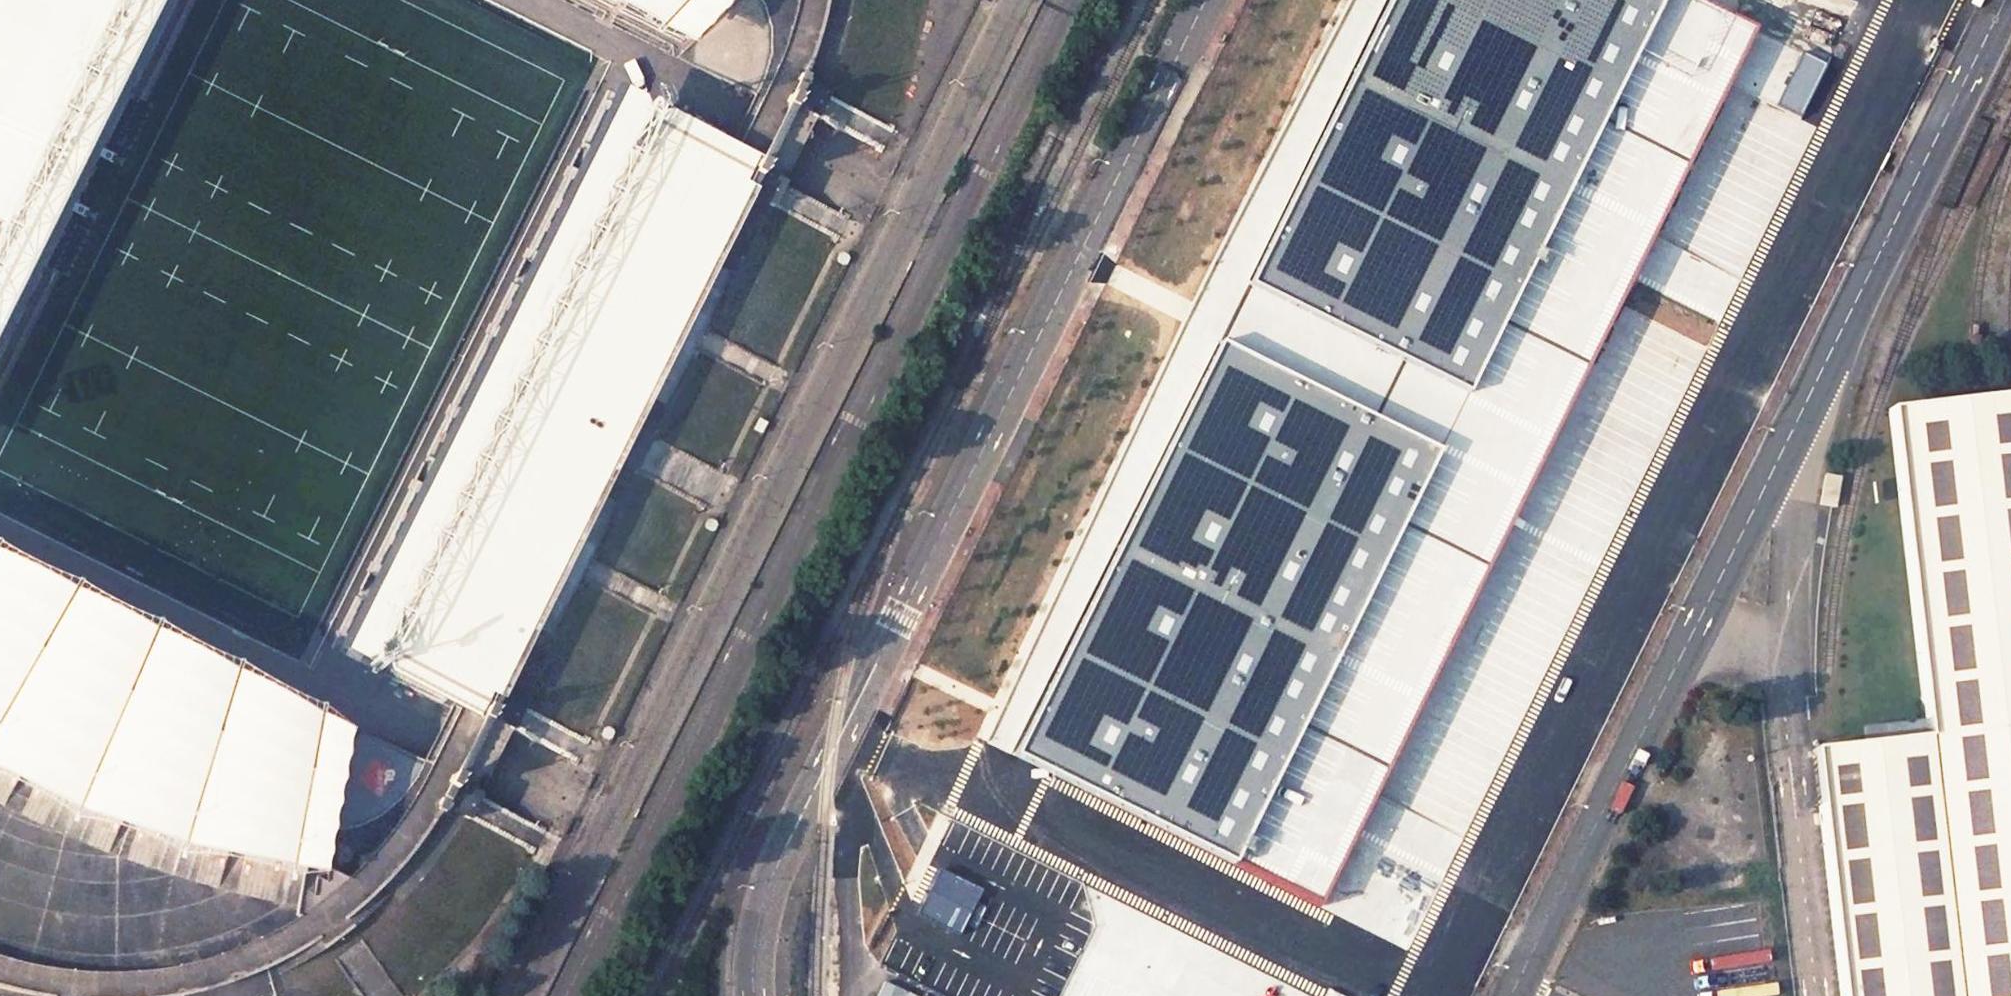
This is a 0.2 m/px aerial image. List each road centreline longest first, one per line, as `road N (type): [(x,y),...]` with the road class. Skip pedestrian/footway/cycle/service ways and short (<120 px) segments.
road 1 (unclassified): [(1023,0),(529,995)]

